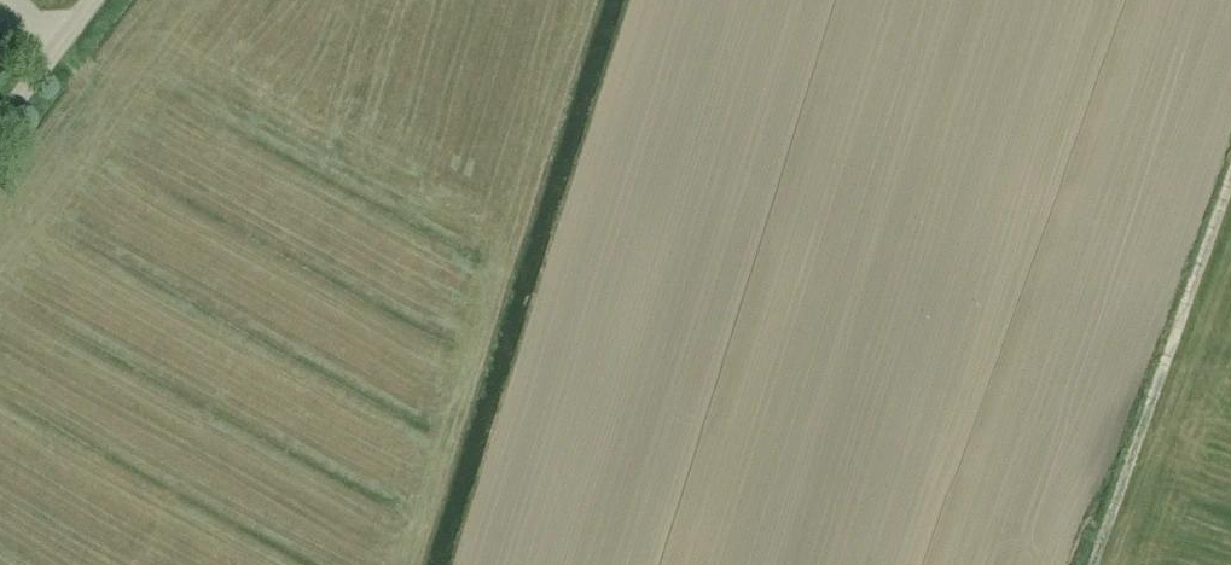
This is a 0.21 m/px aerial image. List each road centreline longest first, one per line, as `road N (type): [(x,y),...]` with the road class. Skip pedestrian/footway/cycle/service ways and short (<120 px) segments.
road 1 (unclassified): [(0,118),(90,0)]

